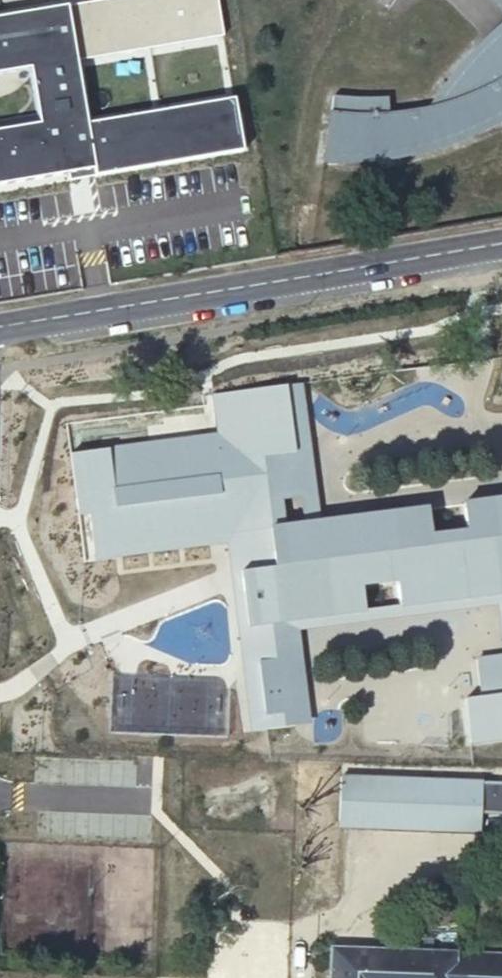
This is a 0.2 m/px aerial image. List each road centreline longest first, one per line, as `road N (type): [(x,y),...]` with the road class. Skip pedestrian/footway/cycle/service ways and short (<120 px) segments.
road 1 (residential): [(501,243),(0,328)]

